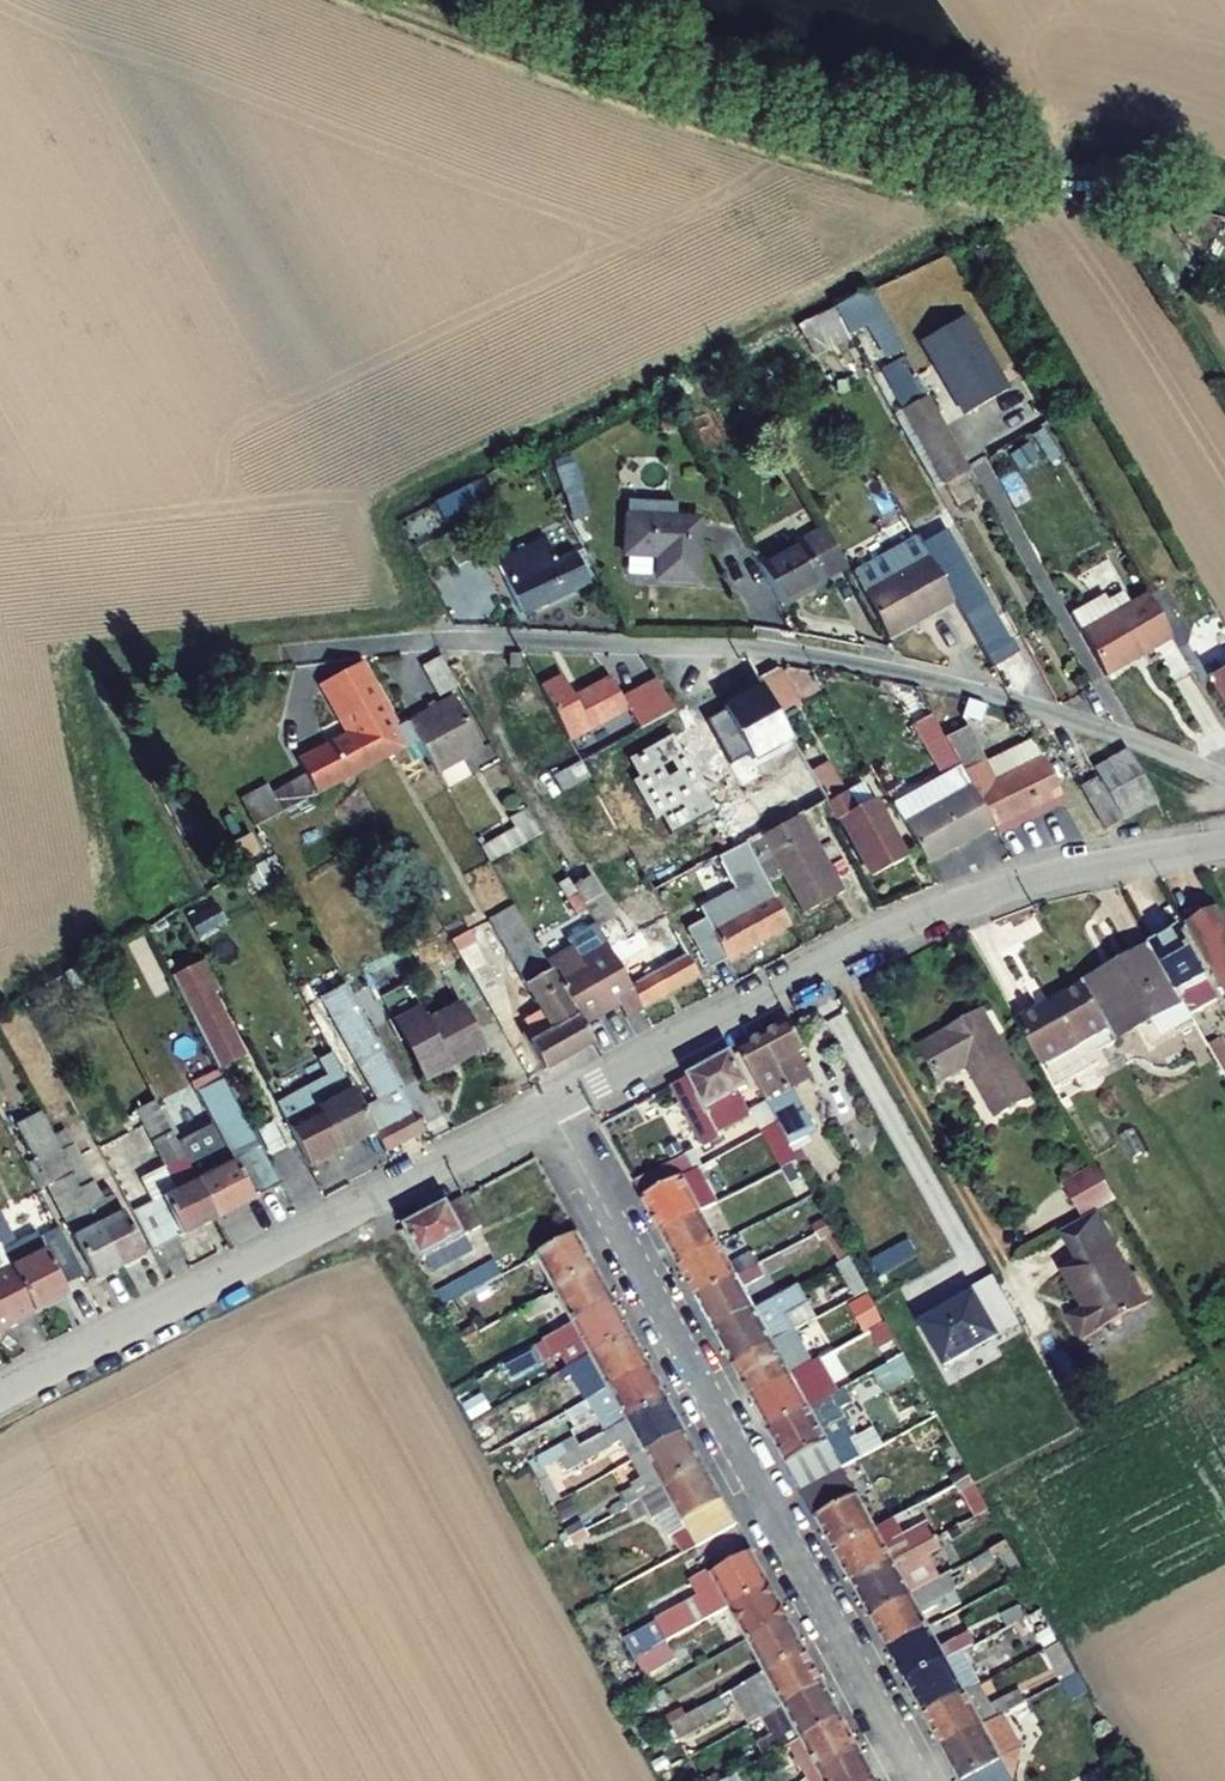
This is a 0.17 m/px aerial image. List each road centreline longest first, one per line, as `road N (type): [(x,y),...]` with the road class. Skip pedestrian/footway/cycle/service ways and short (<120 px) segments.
road 1 (residential): [(1224,778),(1108,729),(985,693),(795,654),(453,639),(300,654)]
road 2 (residential): [(551,1104),(920,1780)]
road 3 (residential): [(1224,841),(1056,871),(946,906),(551,1104)]
road 4 (residential): [(551,1104),(0,1393)]

